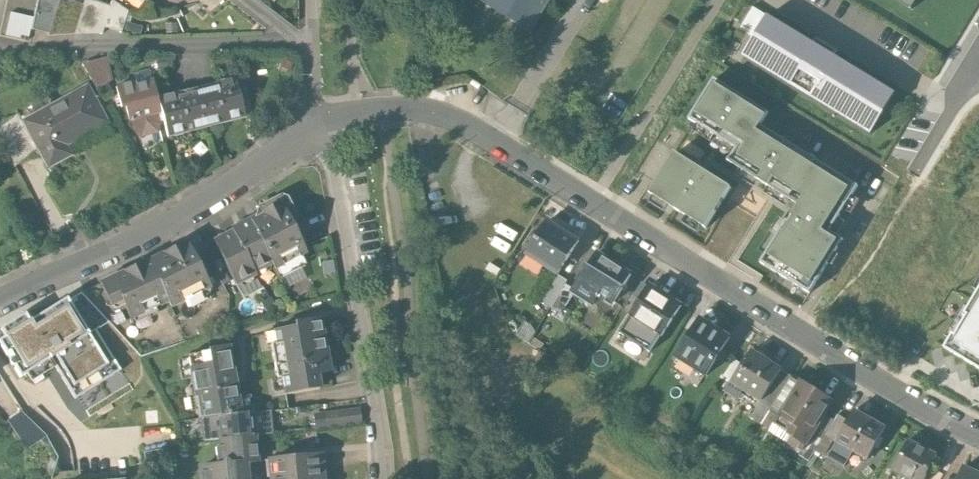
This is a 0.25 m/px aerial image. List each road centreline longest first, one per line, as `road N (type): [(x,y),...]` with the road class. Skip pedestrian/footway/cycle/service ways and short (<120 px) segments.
road 1 (residential): [(978,429),(883,385),(454,119),(378,109),(323,123)]
road 2 (residential): [(323,123),(117,247),(0,298)]
road 3 (unclassified): [(386,478),(323,123)]
road 4 (residential): [(308,46),(0,52)]
road 5 (unclassified): [(978,66),(913,169)]

